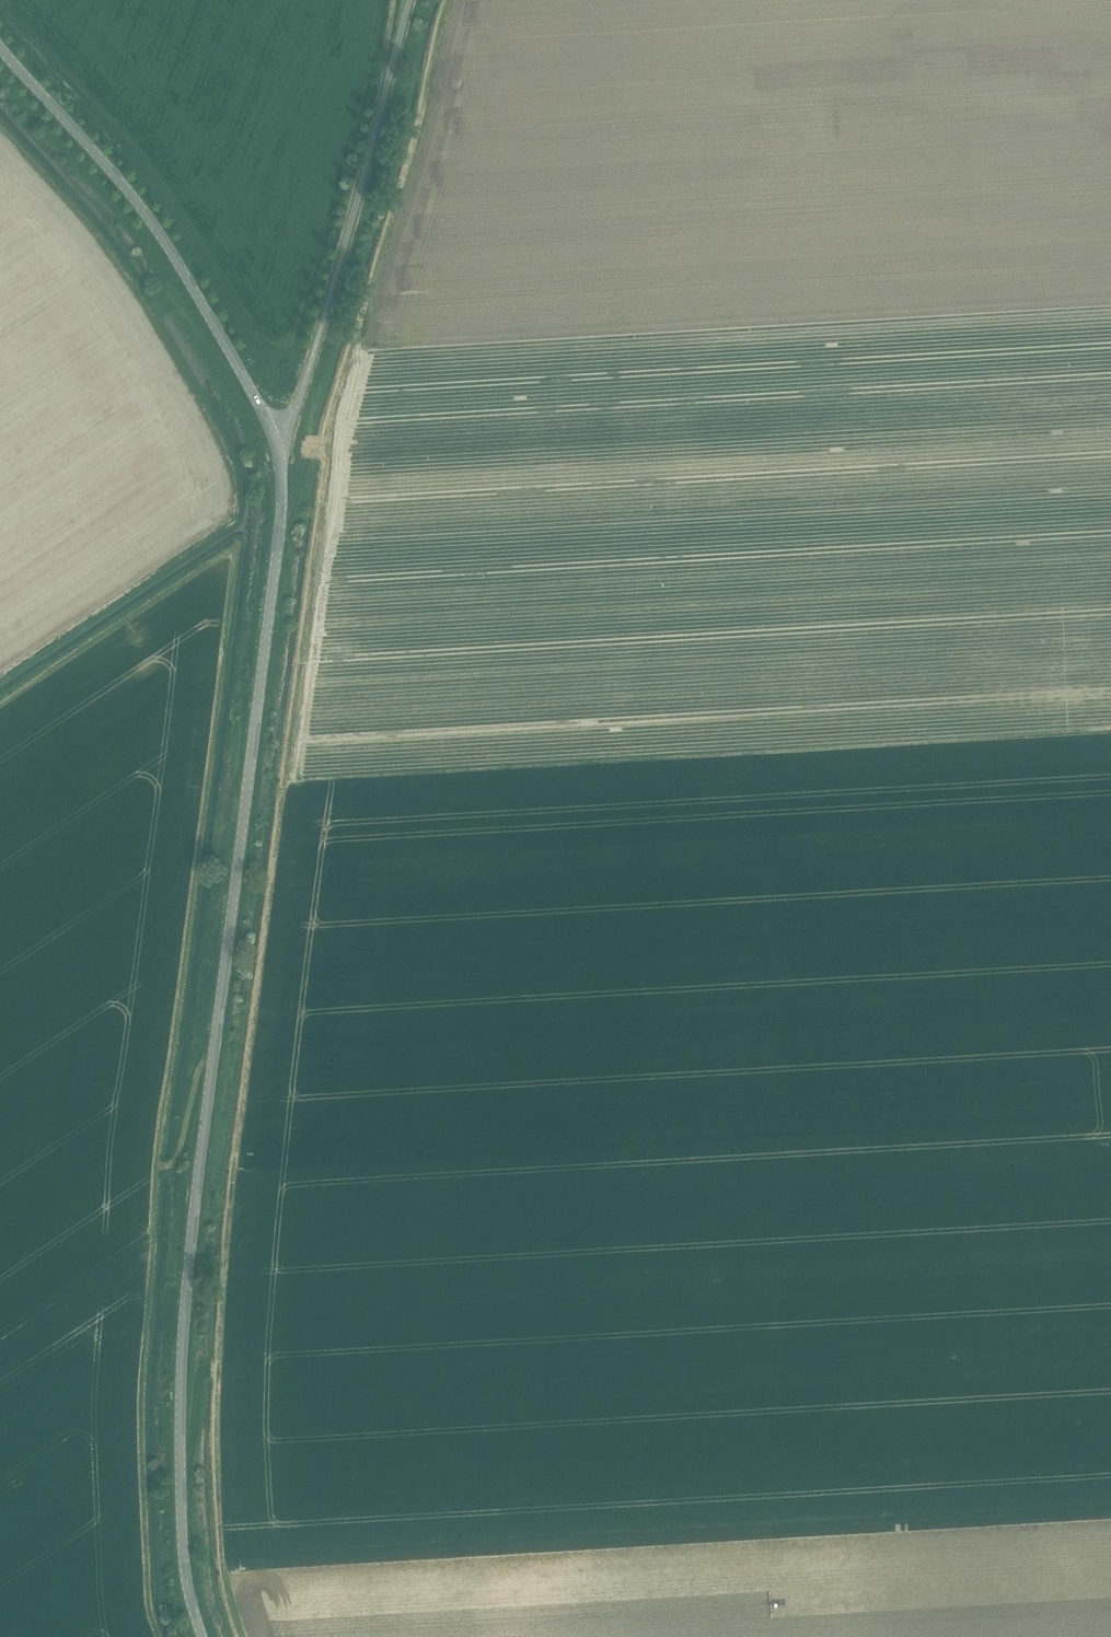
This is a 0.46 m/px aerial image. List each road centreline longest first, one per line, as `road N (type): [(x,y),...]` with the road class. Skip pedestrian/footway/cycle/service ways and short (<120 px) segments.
road 1 (tertiary): [(198,1636),(183,1593),(177,1522),(186,1276),(281,507),(275,436)]
road 2 (tertiary): [(275,436),(157,231),(0,44)]
road 3 (unclassified): [(275,436),(292,418),(409,0)]

